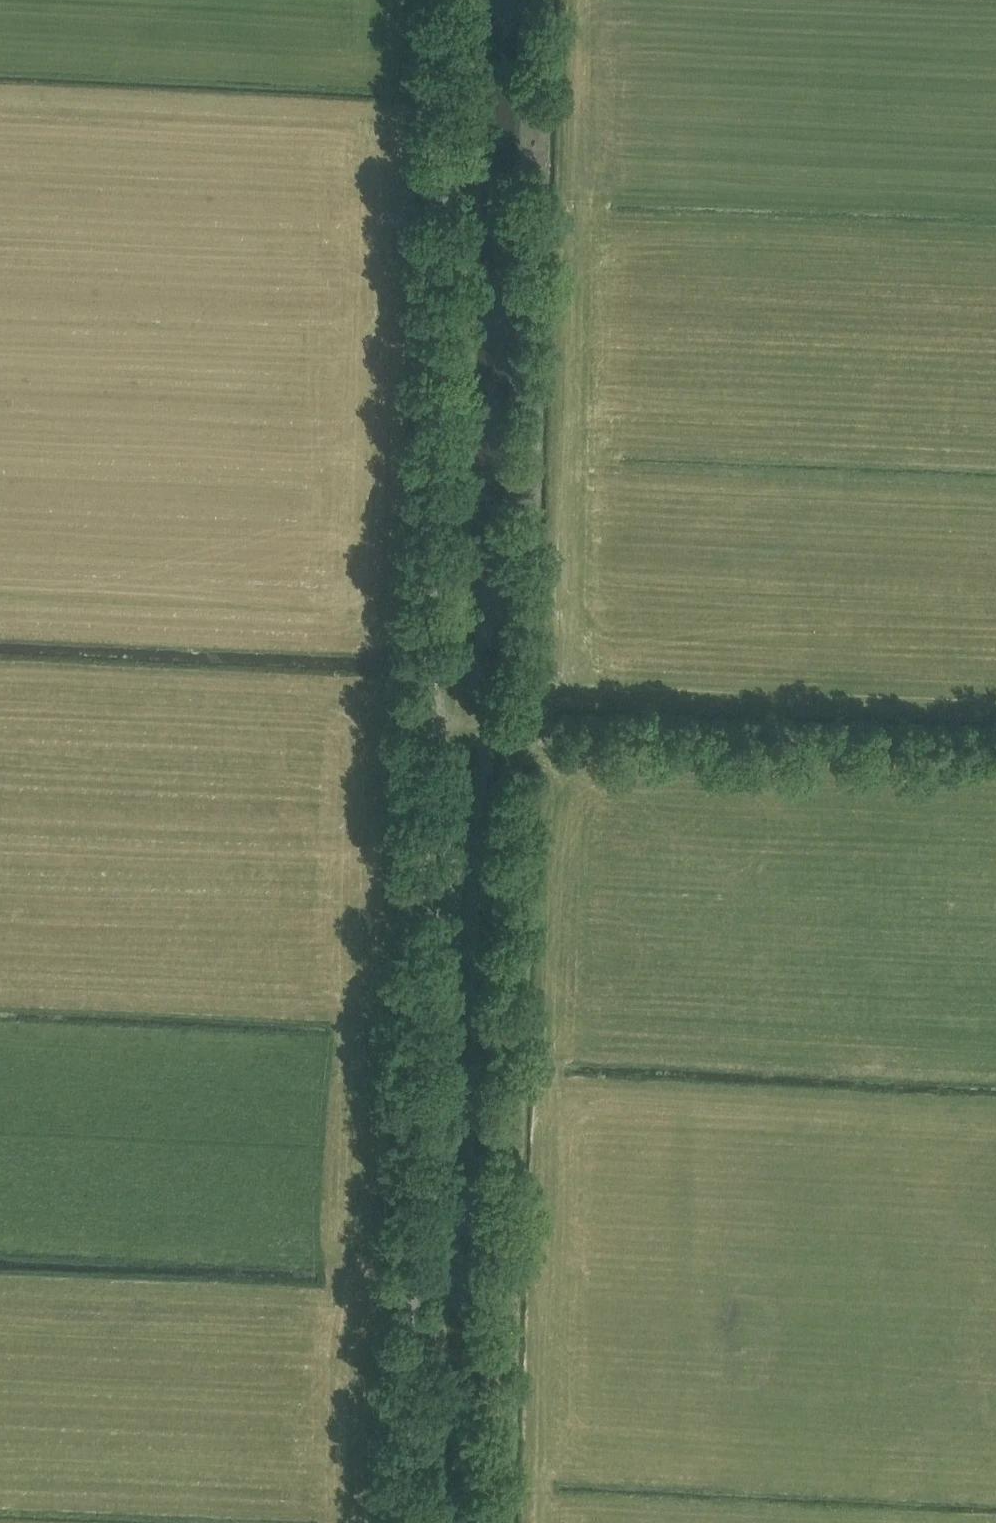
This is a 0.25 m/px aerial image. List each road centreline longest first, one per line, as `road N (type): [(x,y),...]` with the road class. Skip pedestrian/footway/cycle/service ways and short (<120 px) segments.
road 1 (unclassified): [(405,1522),(448,0)]
road 2 (track): [(427,727),(995,746)]

